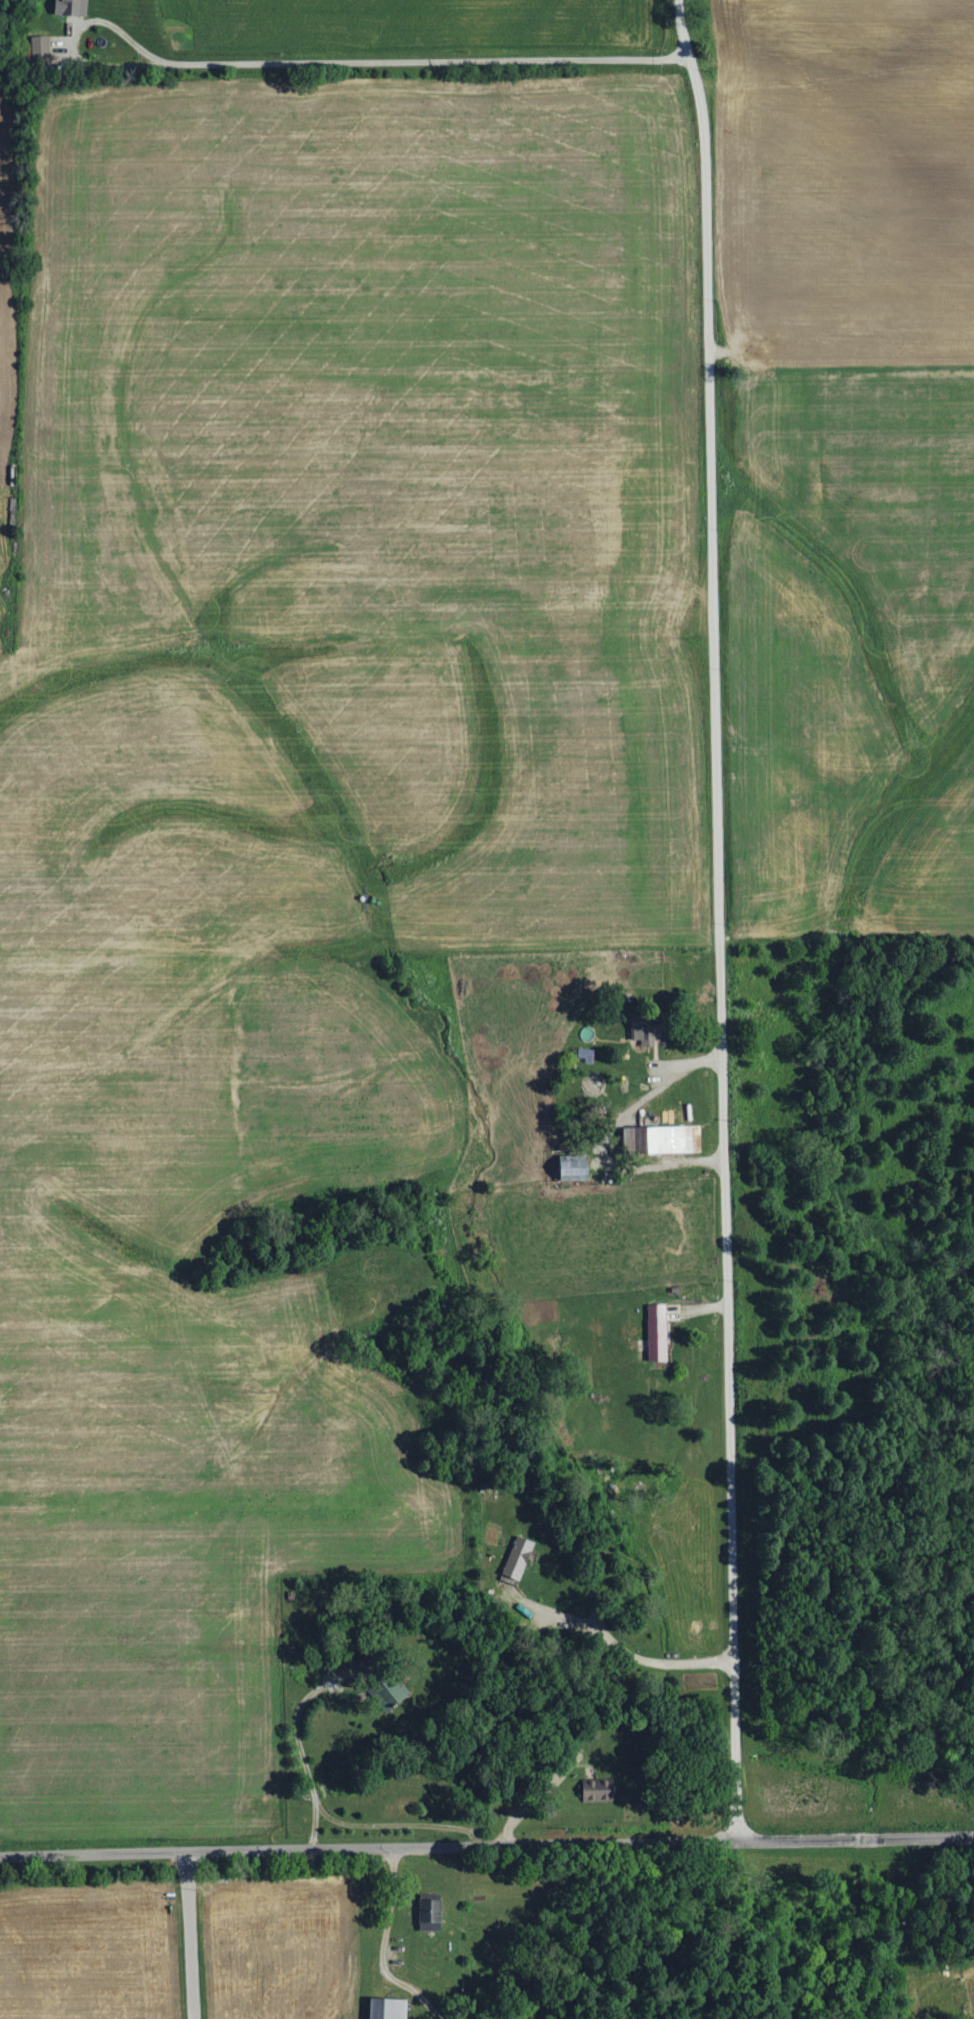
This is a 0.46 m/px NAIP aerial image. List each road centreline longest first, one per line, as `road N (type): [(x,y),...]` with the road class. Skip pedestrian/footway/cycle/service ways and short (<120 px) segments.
road 1 (residential): [(735,1840),(696,190),(658,0)]
road 2 (residential): [(0,1859),(973,1835)]

